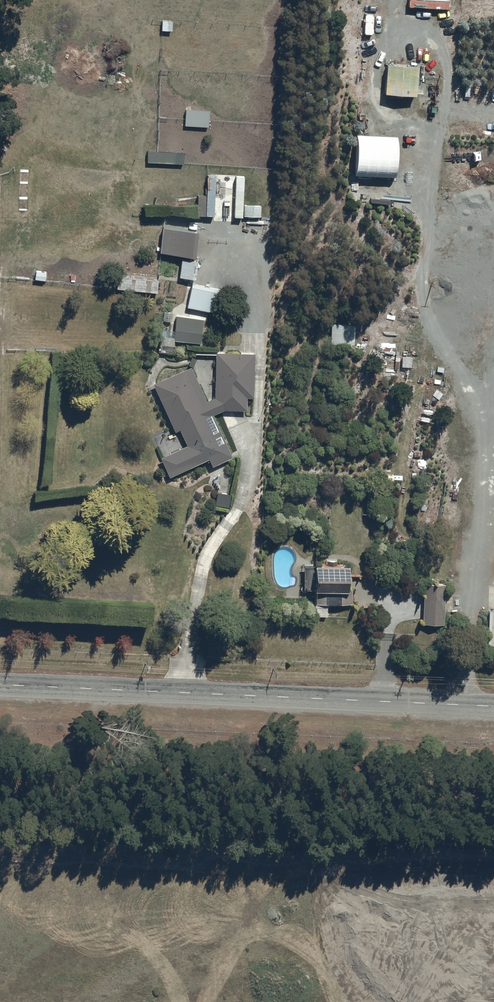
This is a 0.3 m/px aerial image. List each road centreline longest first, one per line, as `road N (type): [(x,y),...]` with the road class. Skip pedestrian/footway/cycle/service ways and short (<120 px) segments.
road 1 (track): [(462,703),(488,476),(477,424),(423,344),(422,283),(448,69),(441,35),(426,17),(403,11),(388,18),(377,45),(378,90),(382,103),(421,130)]
road 2 (unclassified): [(0,683),(493,704)]

